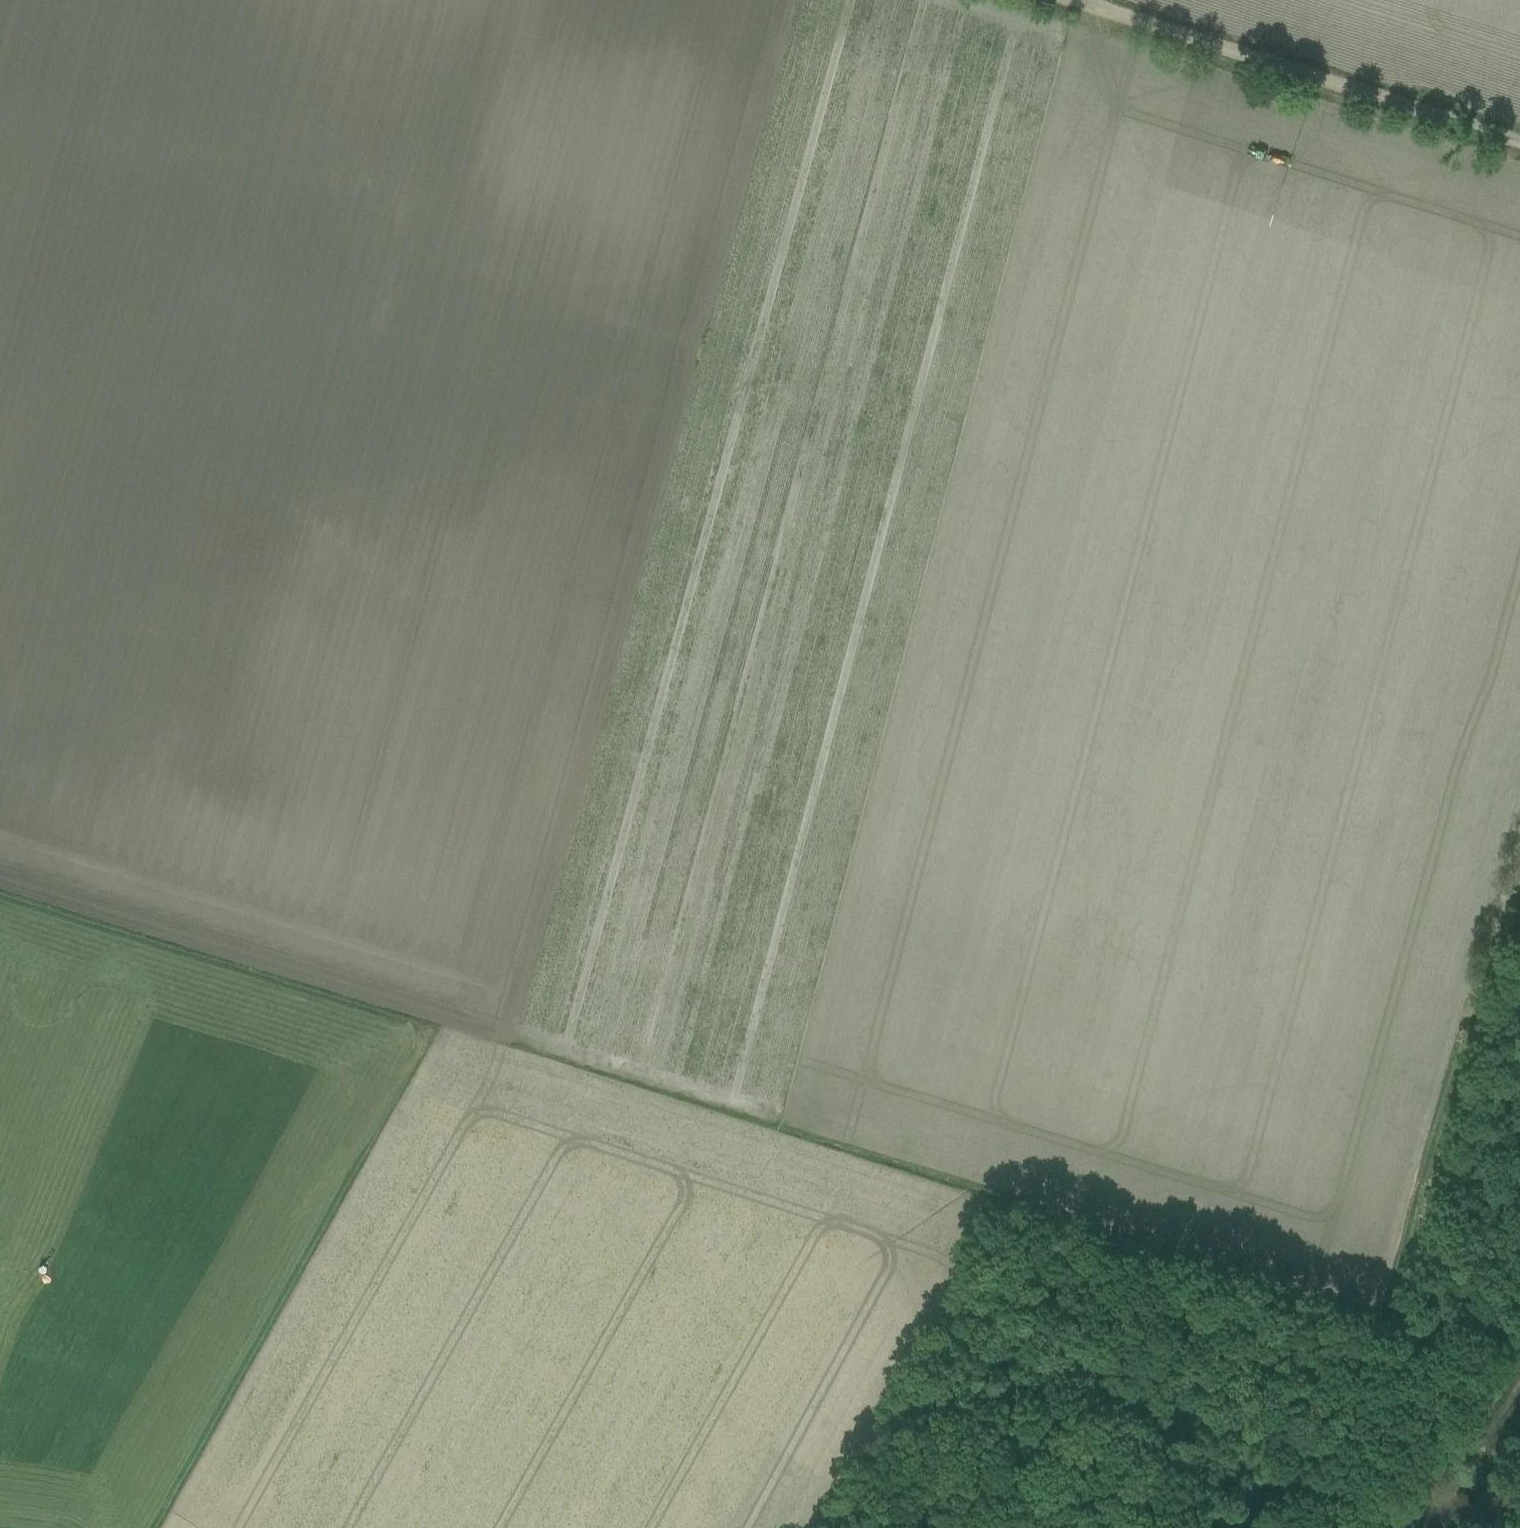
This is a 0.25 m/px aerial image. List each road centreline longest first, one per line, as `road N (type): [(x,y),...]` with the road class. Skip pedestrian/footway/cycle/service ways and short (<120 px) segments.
road 1 (track): [(1042,0),(1519,144)]

